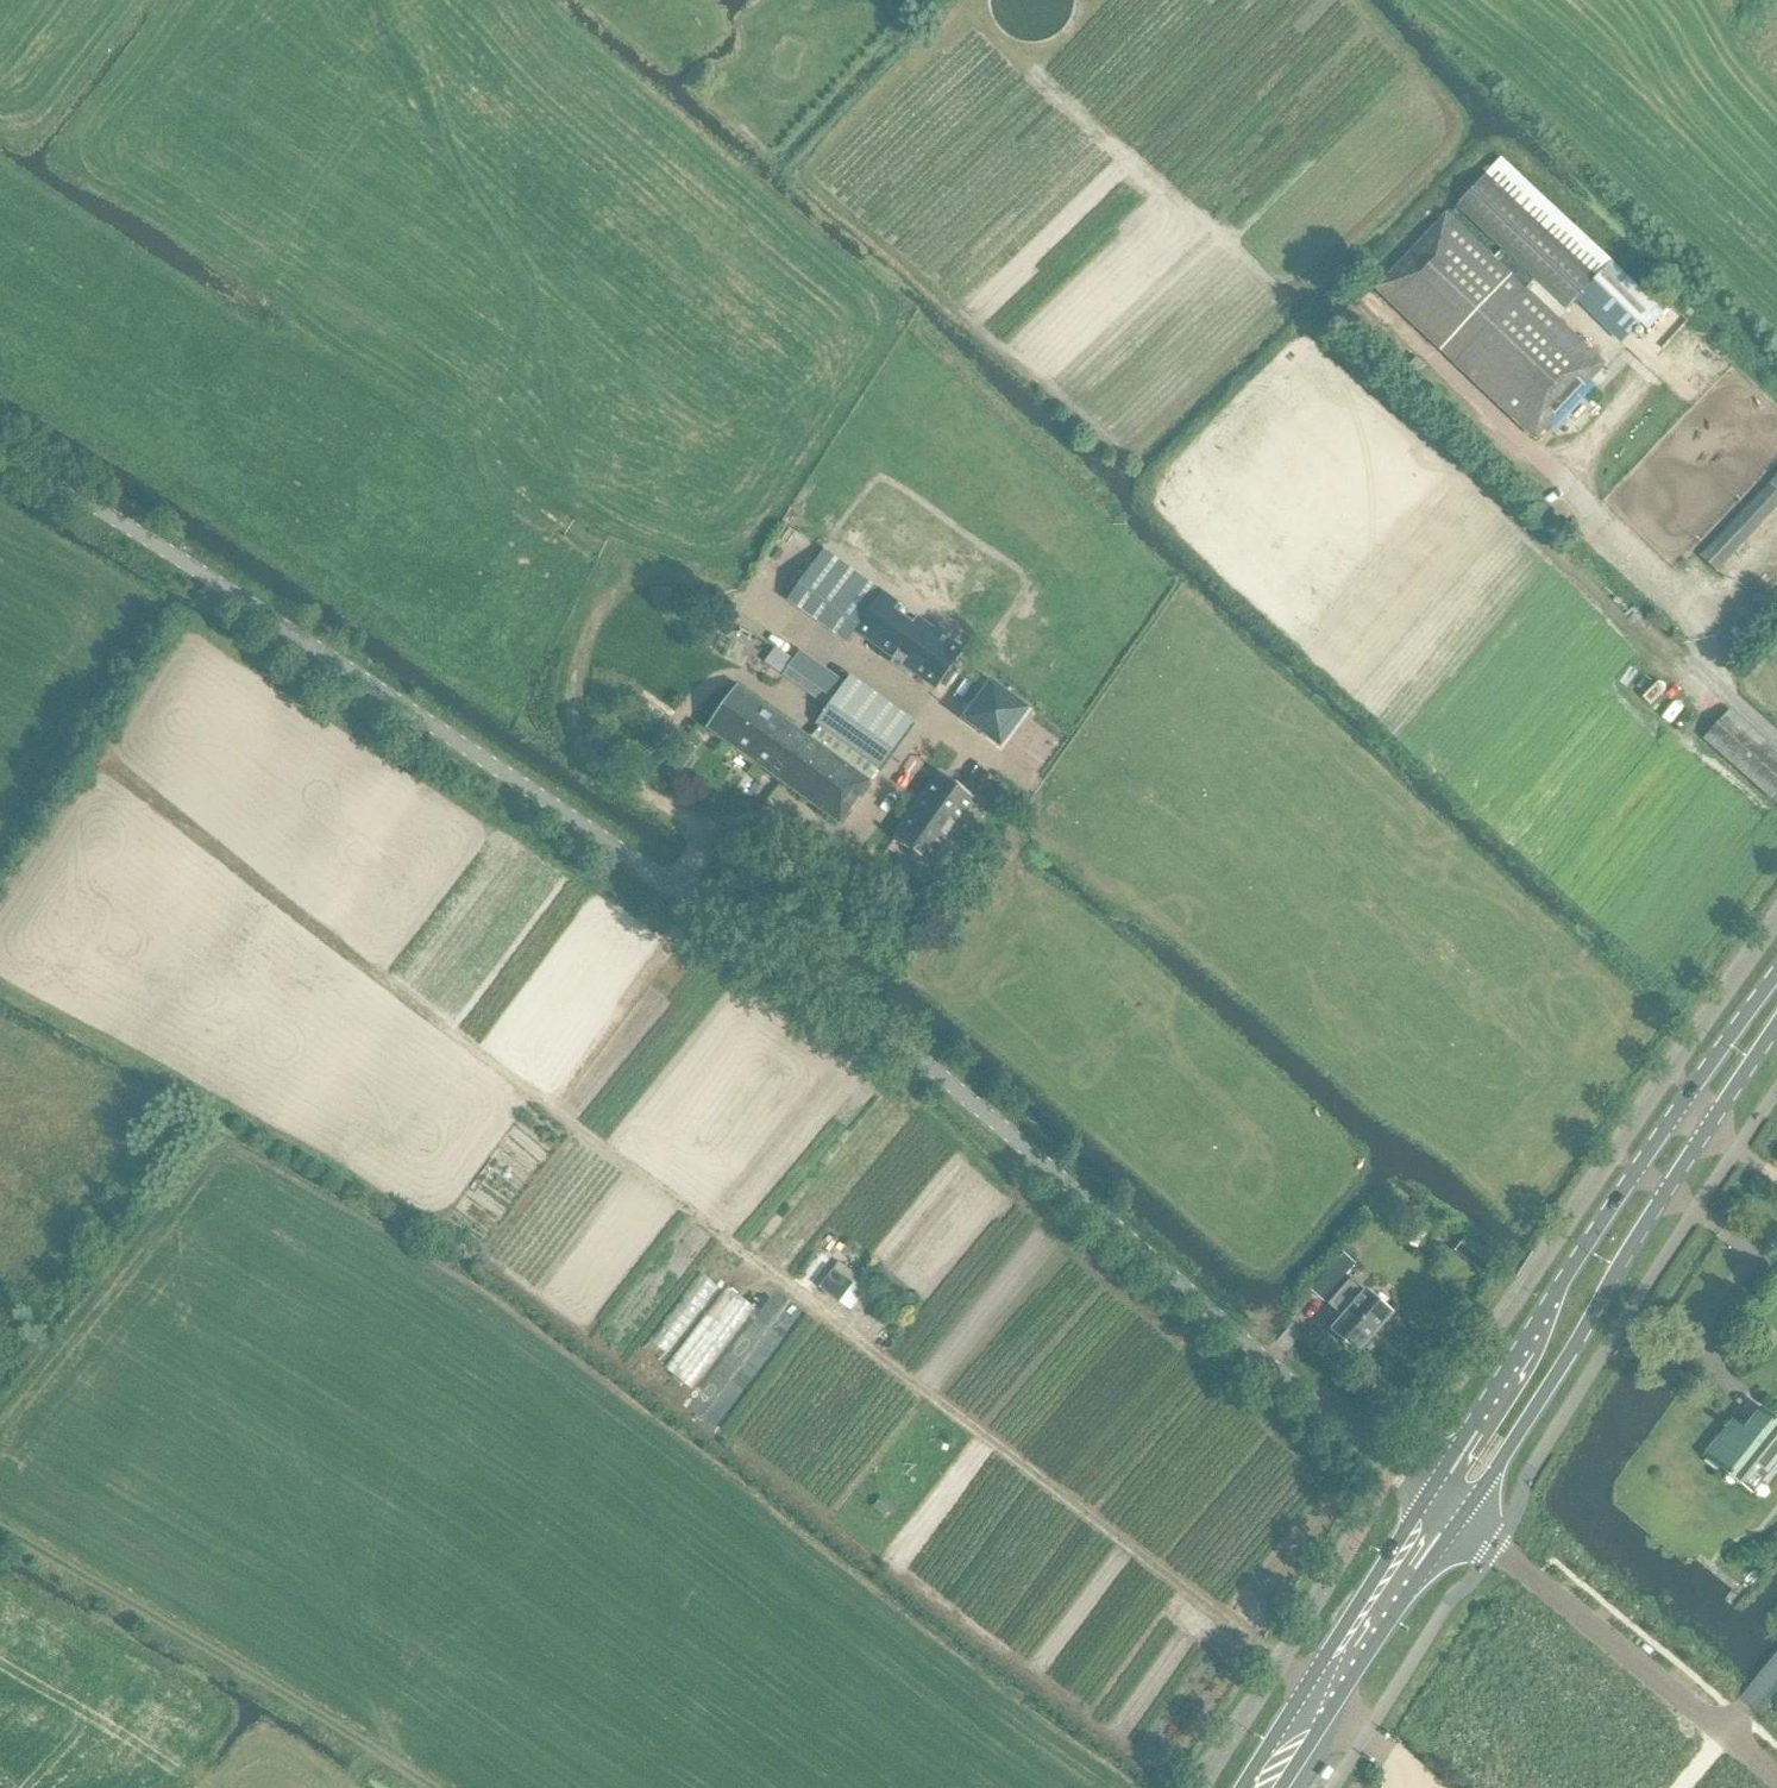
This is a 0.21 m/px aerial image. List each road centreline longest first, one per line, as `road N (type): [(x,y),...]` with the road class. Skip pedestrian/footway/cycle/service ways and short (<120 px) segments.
road 1 (unclassified): [(1393,1467),(883,1027),(269,616),(0,451)]
road 2 (track): [(1706,676),(1671,663),(1035,75),(1066,42),(1081,0)]
road 3 (track): [(1310,1681),(801,1296)]
road 4 (secondary): [(1776,976),(1566,1275),(1428,1493)]
road 5 (secondary): [(1460,1520),(1776,1026)]
road 6 (track): [(1531,449),(1693,607),(1706,676),(1776,740)]
road 7 (track): [(733,597),(685,577),(652,577),(621,588),(589,628),(574,681),(576,734),(588,760),(621,785),(647,791)]
road 8 (secondary): [(1428,1493),(1242,1787)]
road 9 (secondary): [(1282,1787),(1460,1520)]
road 10 (residential): [(1495,1547),(1729,1732)]

